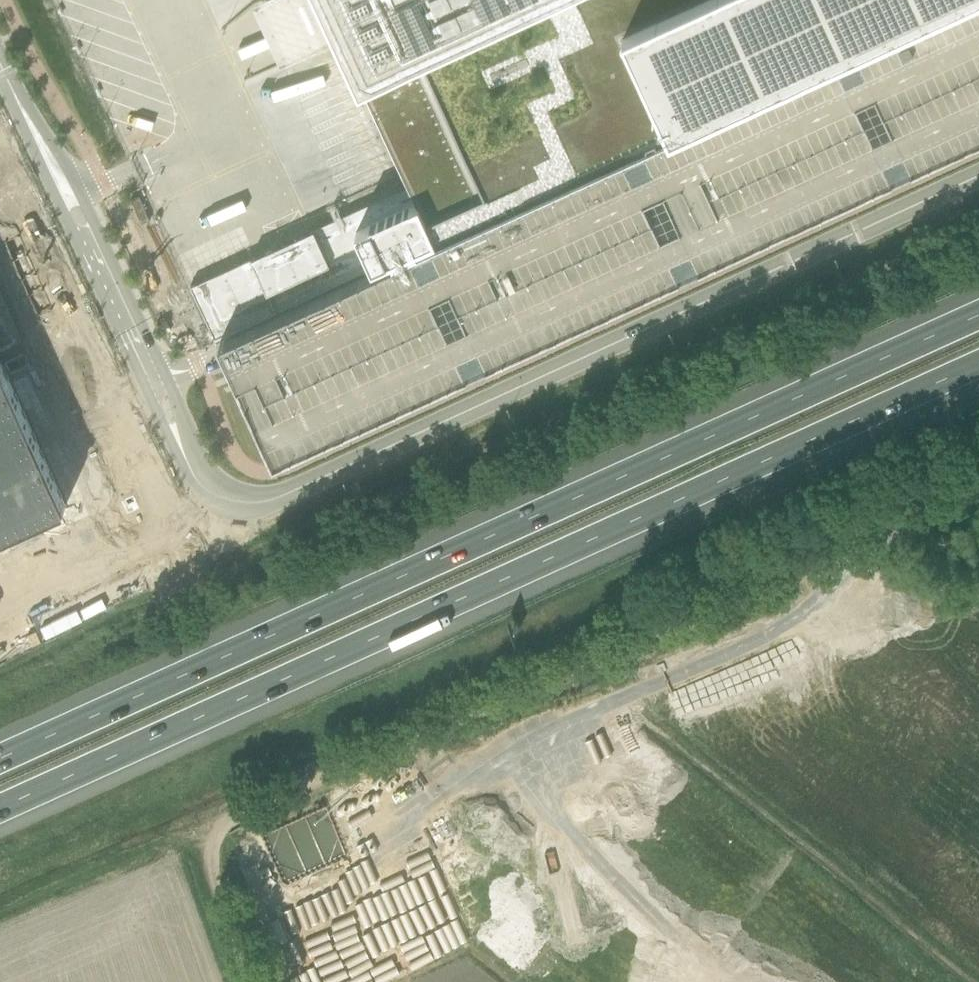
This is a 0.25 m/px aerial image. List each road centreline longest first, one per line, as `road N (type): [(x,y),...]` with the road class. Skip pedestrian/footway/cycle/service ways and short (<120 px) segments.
road 1 (tertiary): [(0,59),(203,482),(249,503),(282,496),(978,177)]
road 2 (motorway): [(0,810),(978,363)]
road 3 (motorway): [(978,316),(0,762)]
road 4 (track): [(247,981),(210,858),(226,821),(978,492)]

